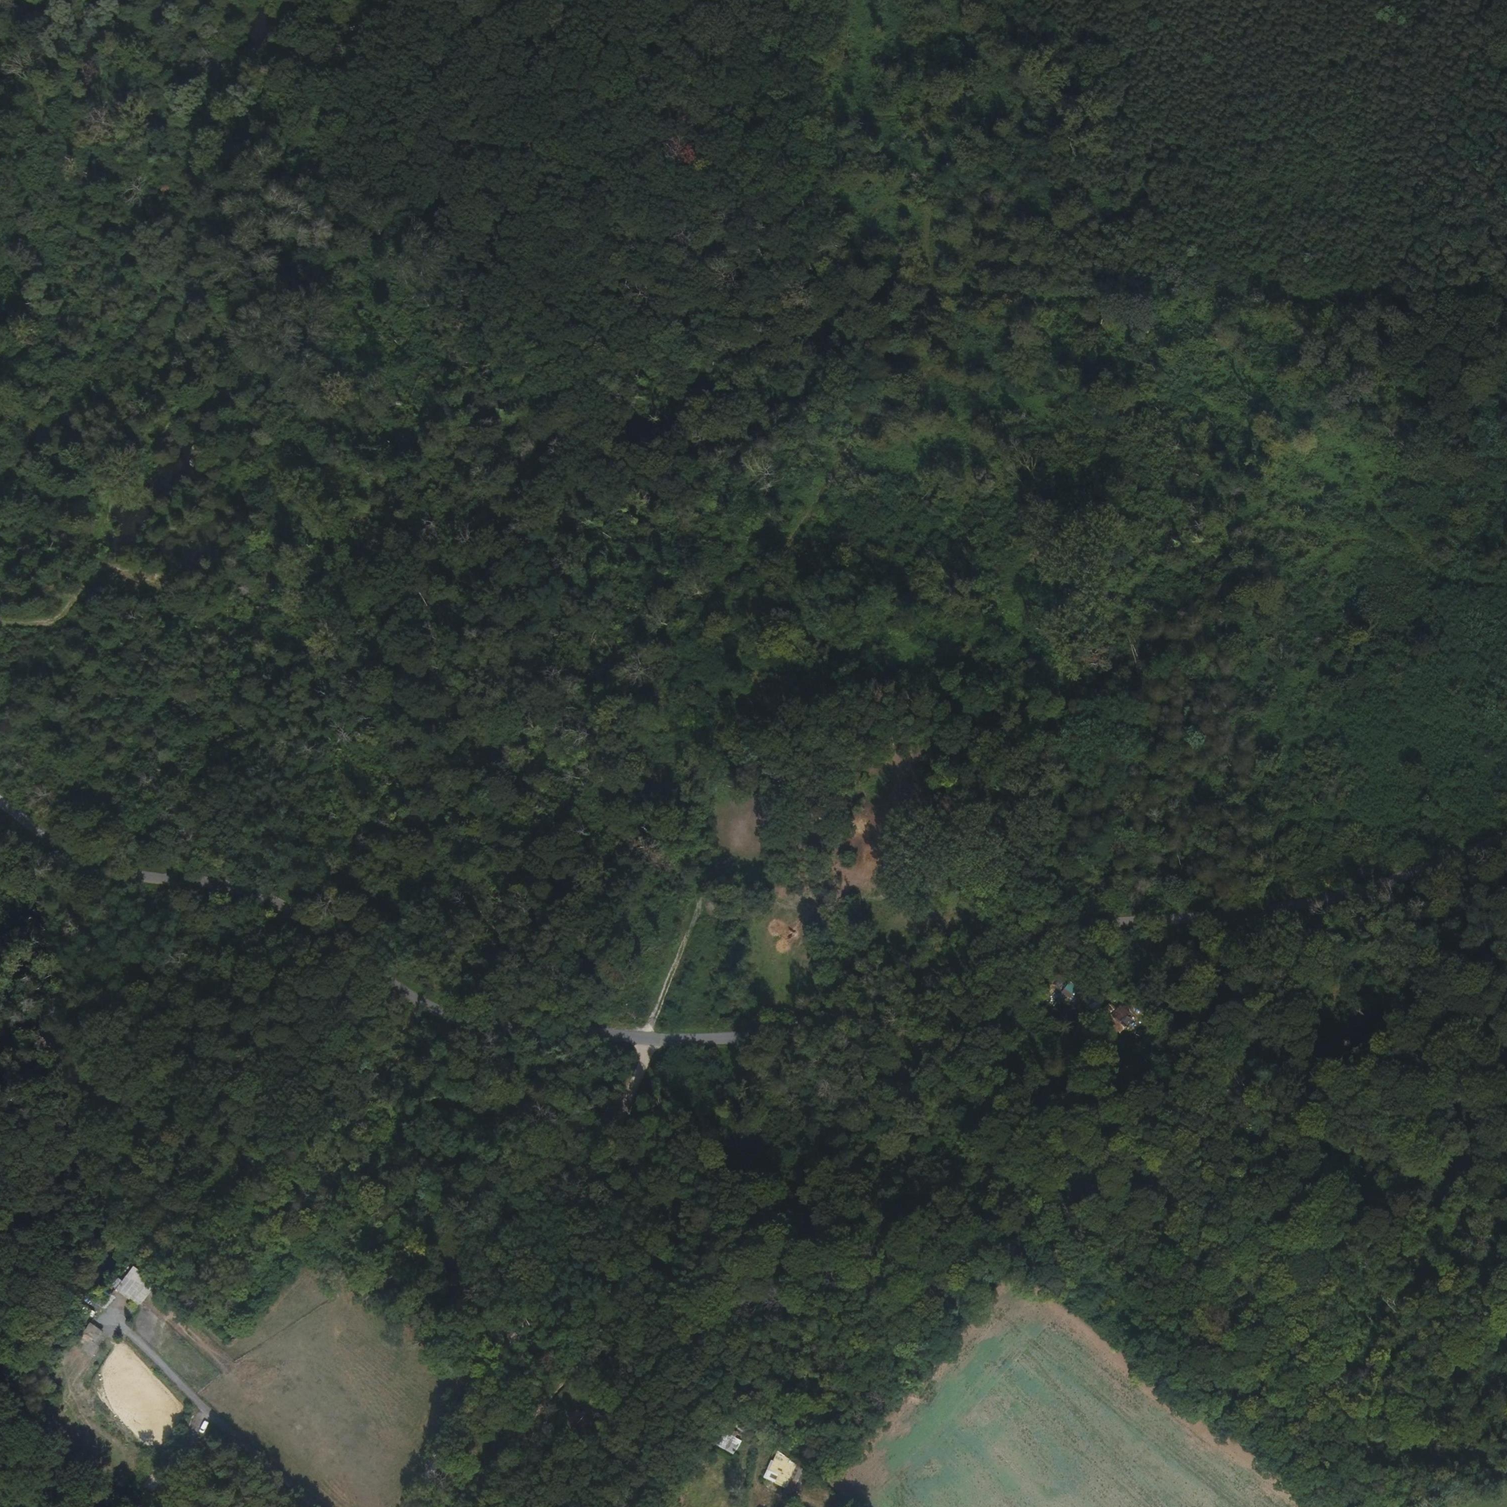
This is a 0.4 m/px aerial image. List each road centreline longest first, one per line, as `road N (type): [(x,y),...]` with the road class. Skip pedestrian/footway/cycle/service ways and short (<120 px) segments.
road 1 (track): [(647,1055),(699,878),(725,709),(749,628),(926,299),(933,246),(928,0)]
road 2 (unclassified): [(647,1055),(733,1050),(820,1031),(1017,945),(1090,928),(1345,904),(1506,843)]
road 3 (track): [(453,1506),(573,1376),(839,1157),(1086,943),(1090,928)]
road 4 (unclassified): [(0,821),(60,865),(214,886),(275,907),(426,1015),(488,1040),(549,1053),(647,1055)]
road 5 (unclassified): [(412,1506),(455,1439),(647,1055)]

